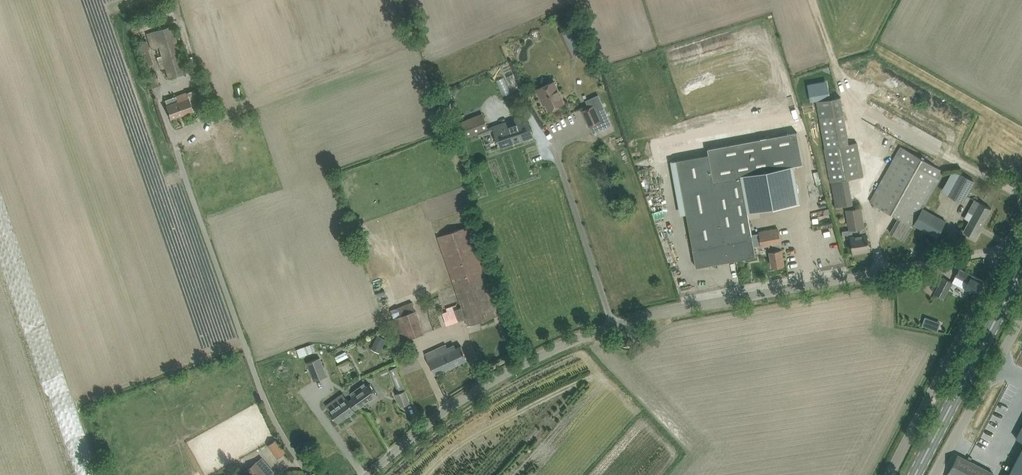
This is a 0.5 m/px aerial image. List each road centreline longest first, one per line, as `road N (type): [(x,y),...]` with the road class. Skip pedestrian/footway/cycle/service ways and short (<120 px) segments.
road 1 (unclassified): [(368,474),(421,429),(536,356),(640,317),(986,252),(1000,258)]
road 2 (unclassified): [(888,474),(1000,258)]
road 3 (primary): [(915,474),(1021,269)]
road 4 (unclassified): [(935,474),(1021,312)]

